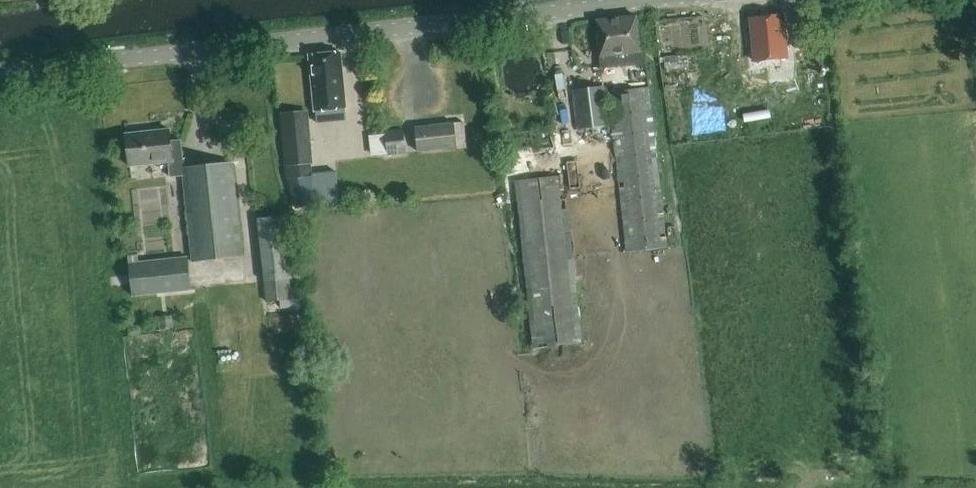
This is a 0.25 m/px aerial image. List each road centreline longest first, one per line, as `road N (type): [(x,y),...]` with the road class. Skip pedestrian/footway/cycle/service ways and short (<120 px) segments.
road 1 (unclassified): [(111,61),(651,0)]

